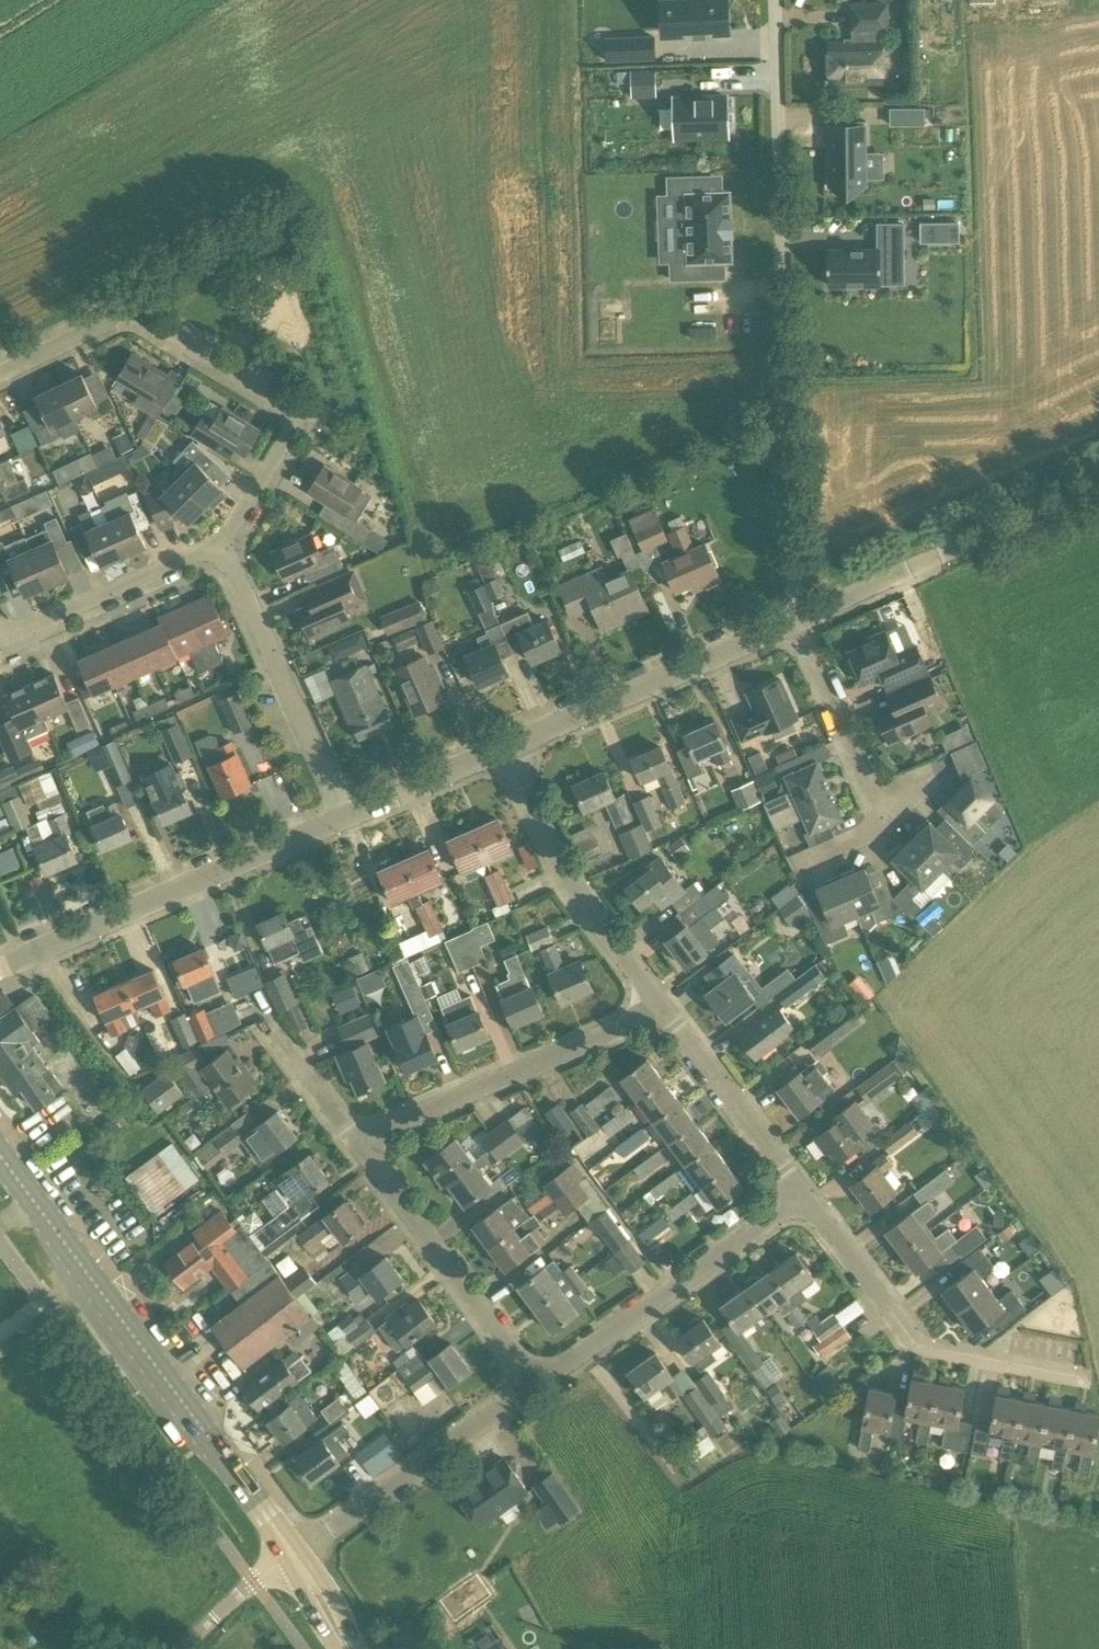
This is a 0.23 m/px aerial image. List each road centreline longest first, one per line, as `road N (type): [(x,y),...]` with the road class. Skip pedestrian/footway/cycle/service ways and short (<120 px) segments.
road 1 (residential): [(796,619),(773,0)]
road 2 (primary): [(294,1553),(0,1158)]
road 3 (residential): [(0,970),(346,820)]
road 4 (residential): [(1086,1380),(924,1347),(808,1197)]
road 5 (residential): [(126,313),(293,414),(291,441),(225,553)]
road 6 (residential): [(358,1143),(666,1010)]
road 7 (residential): [(531,1382),(808,1197)]
road 8 (residential): [(513,746),(796,619)]
road 9 (residential): [(666,1010),(558,868),(513,746)]
road 10 (residential): [(531,1382),(358,1143)]
road 11 (residential): [(346,820),(225,553)]
road 12 (residential): [(294,1553),(531,1382)]
road 13 (residential): [(225,553),(27,634),(0,623)]
road 14 (residential): [(808,1197),(666,1010)]
road 15 (residential): [(887,828),(796,619)]
road 16 (unclassified): [(925,562),(1098,484)]
road 17 (residential): [(346,820),(513,746)]
road 18 (unclassified): [(180,1648),(294,1553)]
road 19 (residential): [(358,1143),(271,1026)]
road 20 (residential): [(796,619),(925,562)]
road 21 (residential): [(0,375),(126,313)]

